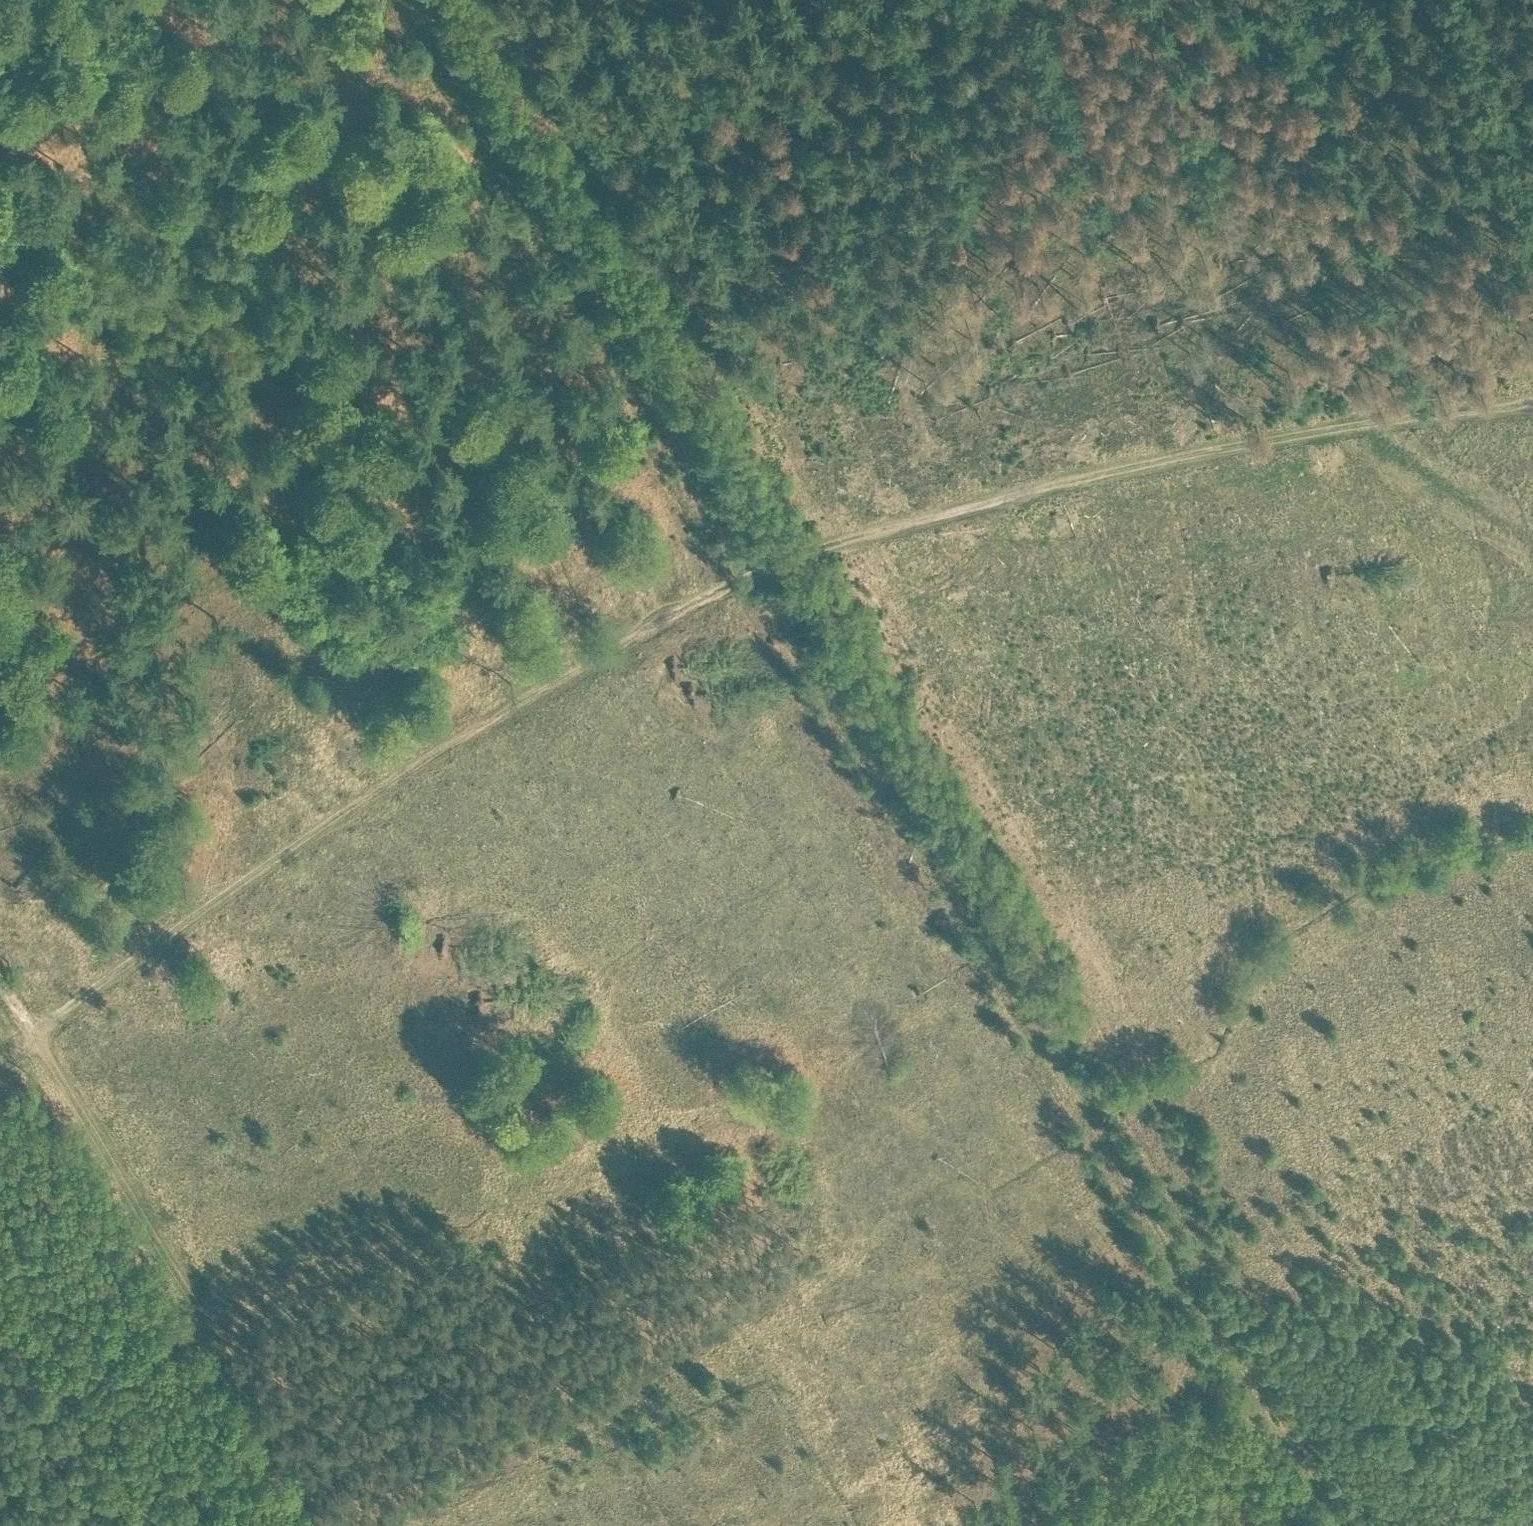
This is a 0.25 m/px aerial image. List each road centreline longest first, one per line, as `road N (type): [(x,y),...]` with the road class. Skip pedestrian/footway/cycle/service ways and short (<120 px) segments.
road 1 (track): [(1342,1525),(397,0)]
road 2 (track): [(33,1030),(405,763),(750,569),(902,522),(1262,439),(1532,404)]
road 3 (track): [(33,1030),(330,1525)]

